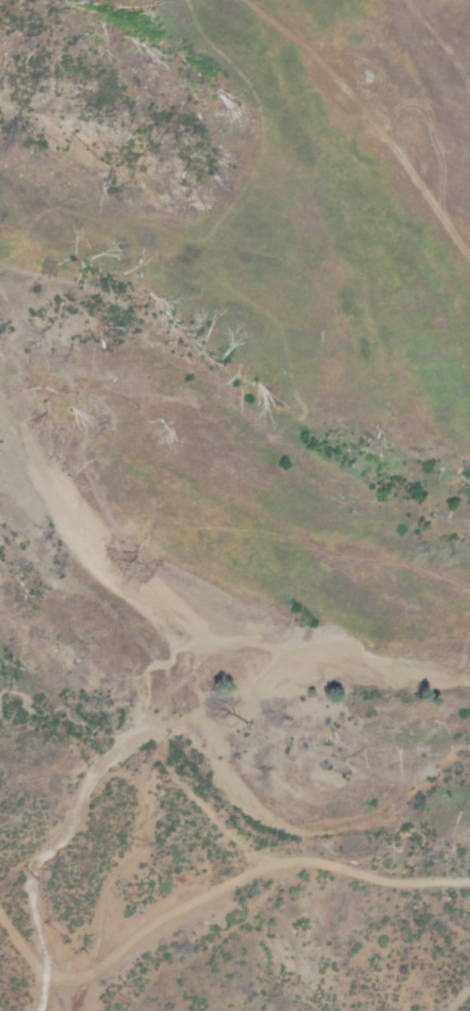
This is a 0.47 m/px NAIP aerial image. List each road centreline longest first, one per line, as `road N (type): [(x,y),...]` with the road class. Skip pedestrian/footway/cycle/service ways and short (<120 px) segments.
road 1 (track): [(469,881),(395,882),(323,856),(263,861),(99,969),(39,964),(0,917)]

